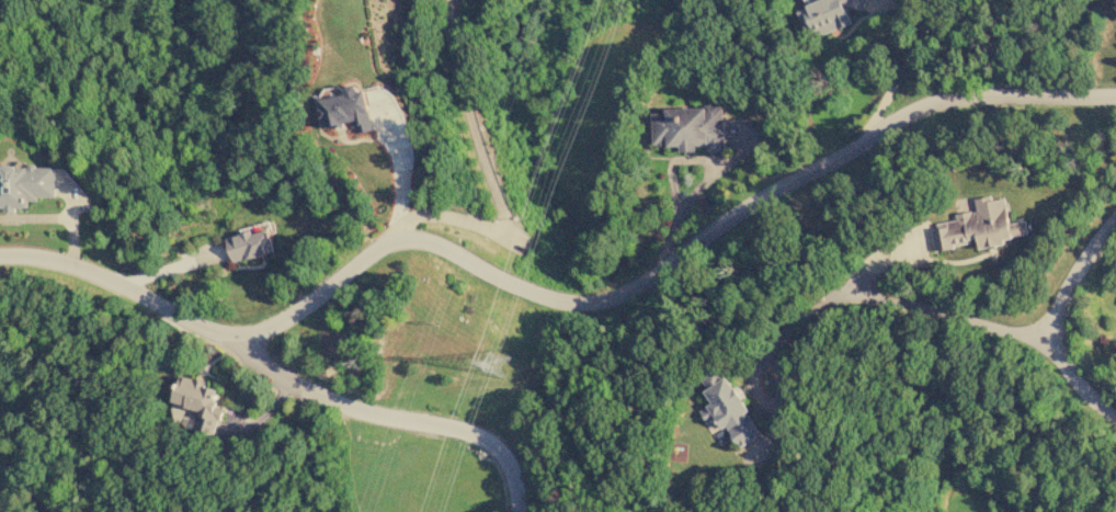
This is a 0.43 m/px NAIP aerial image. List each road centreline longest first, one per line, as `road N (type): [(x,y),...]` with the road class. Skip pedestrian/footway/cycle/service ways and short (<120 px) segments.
road 1 (residential): [(0,253),(78,266),(192,323),(240,334),(319,294),(378,246),(401,241),(543,300),(592,309),(688,257),(738,208),(929,104),(1055,92),(1115,95)]
road 2 (residential): [(240,334),(287,387),(464,436),(510,468),(517,511)]
road 3 (residential): [(1115,417),(1057,361),(1056,341),(1074,264),(1115,223)]

